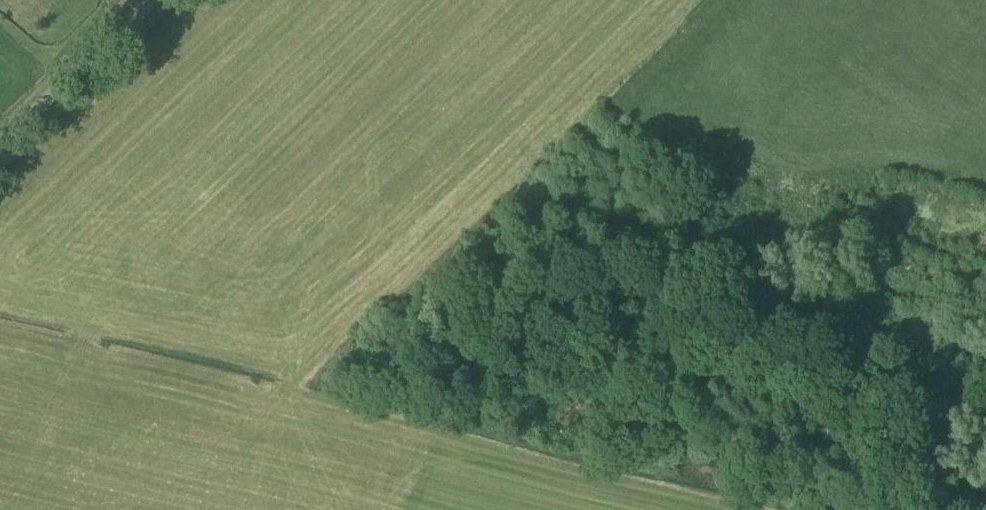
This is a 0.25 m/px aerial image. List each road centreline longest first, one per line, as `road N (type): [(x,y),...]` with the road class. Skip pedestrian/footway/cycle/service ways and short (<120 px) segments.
road 1 (unclassified): [(0,137),(145,0)]

